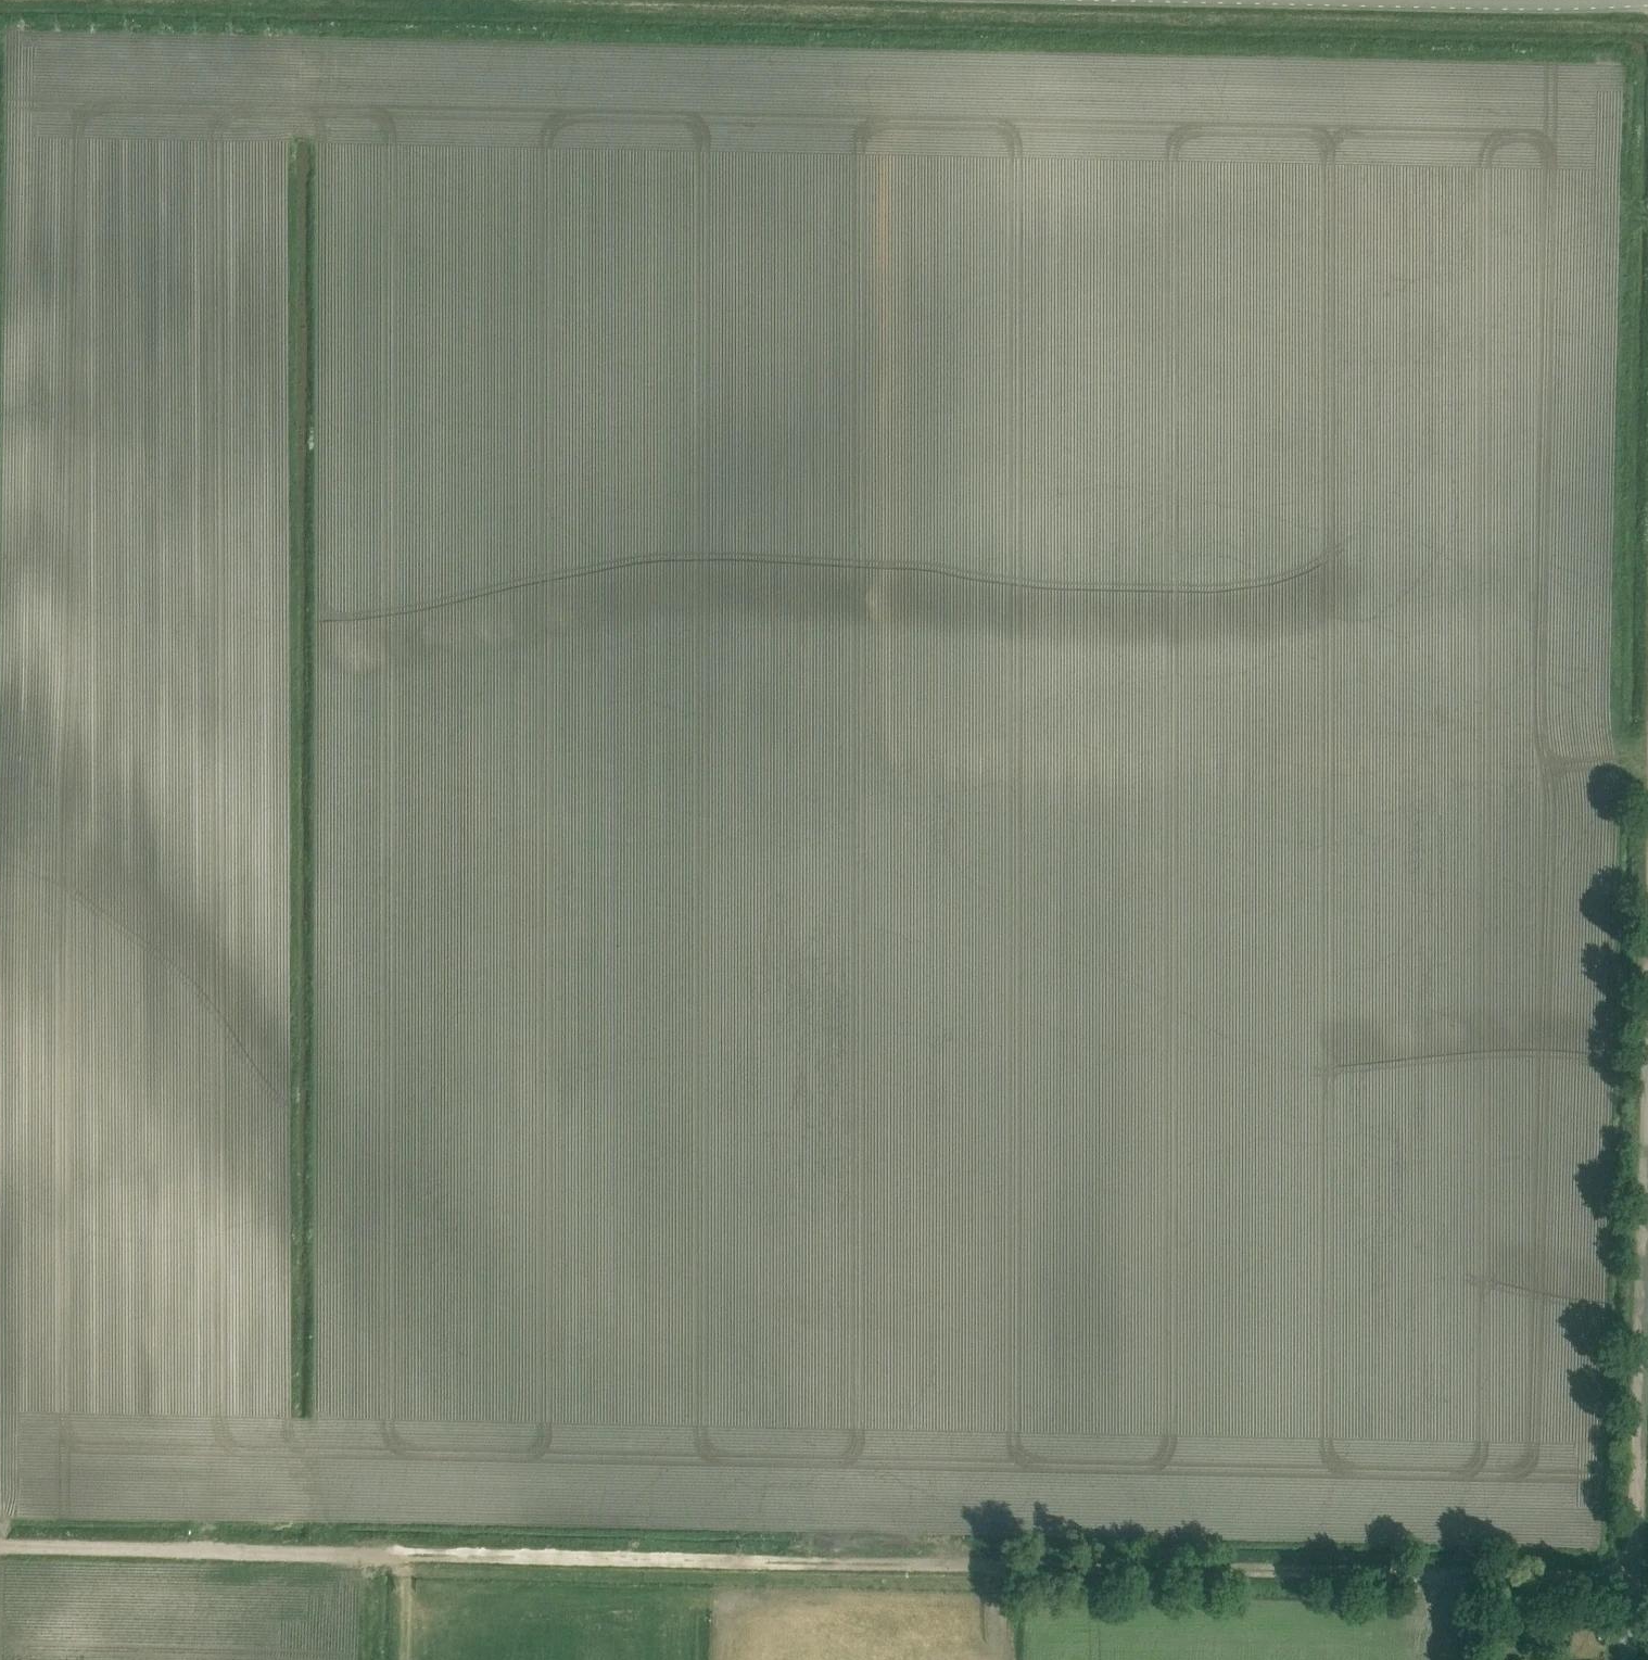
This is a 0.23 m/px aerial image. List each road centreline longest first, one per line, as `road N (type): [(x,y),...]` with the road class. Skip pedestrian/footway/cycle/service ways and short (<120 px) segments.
road 1 (track): [(1647,1575),(0,1548)]
road 2 (track): [(1634,1575),(1647,1117)]
road 3 (tertiary): [(1449,0),(1609,0)]

